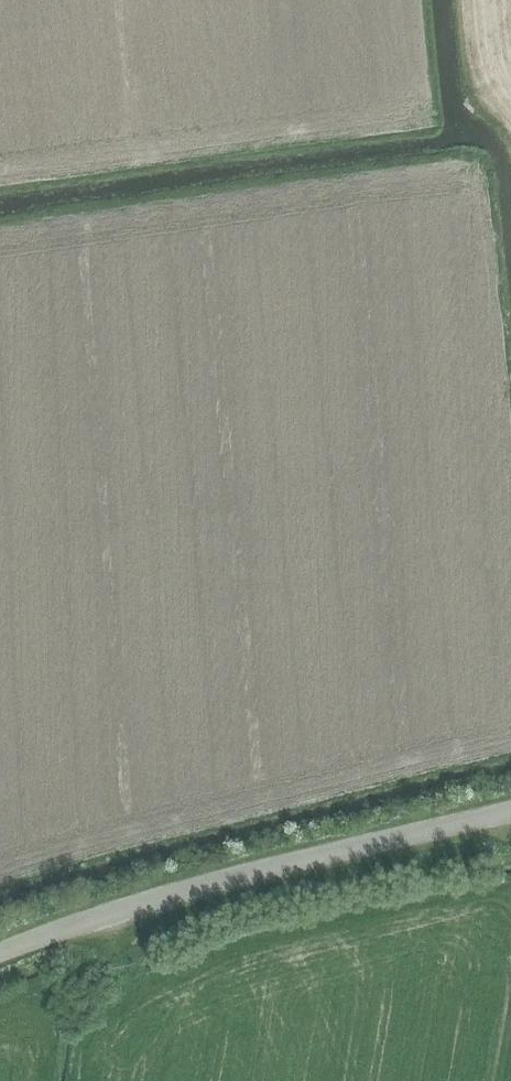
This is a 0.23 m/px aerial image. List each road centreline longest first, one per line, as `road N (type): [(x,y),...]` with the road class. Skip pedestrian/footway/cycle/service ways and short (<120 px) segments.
road 1 (tertiary): [(0,952),(209,883),(510,811)]

